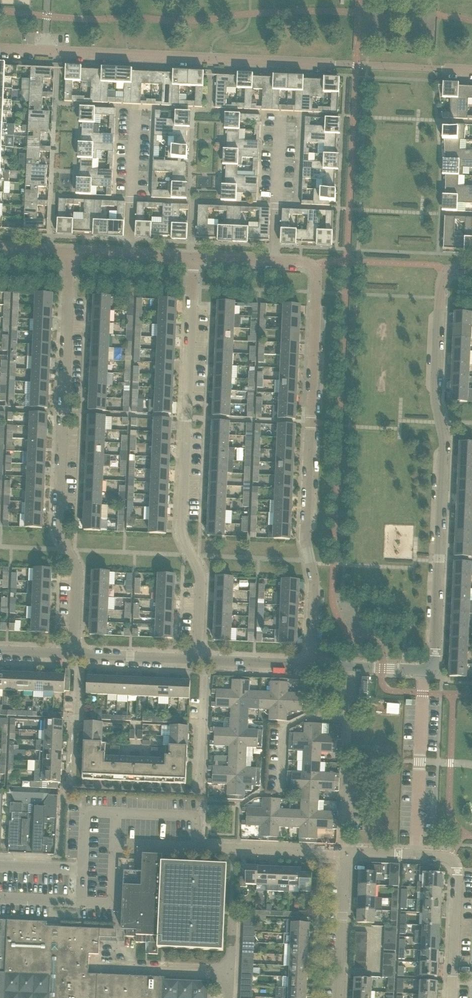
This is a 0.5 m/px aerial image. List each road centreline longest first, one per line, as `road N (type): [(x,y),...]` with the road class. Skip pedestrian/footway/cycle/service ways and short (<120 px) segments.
road 1 (residential): [(0,50),(471,72)]
road 2 (residential): [(196,660),(201,576),(180,527),(193,257)]
road 3 (residential): [(72,652),(76,570),(57,531),(57,509),(68,251)]
road 4 (residential): [(311,665),(313,267)]
road 5 (residential): [(434,663),(445,443),(436,399),(440,278),(447,272)]
road 6 (residential): [(337,997),(342,854)]
road 7 (residential): [(200,848),(342,854)]
road 8 (residential): [(454,997),(458,872),(452,858)]
road 9 (residential): [(71,786),(80,653)]
road 10 (residential): [(201,791),(205,660)]
road 11 (residential): [(68,251),(193,257)]
road 12 (residential): [(193,257),(313,267)]

